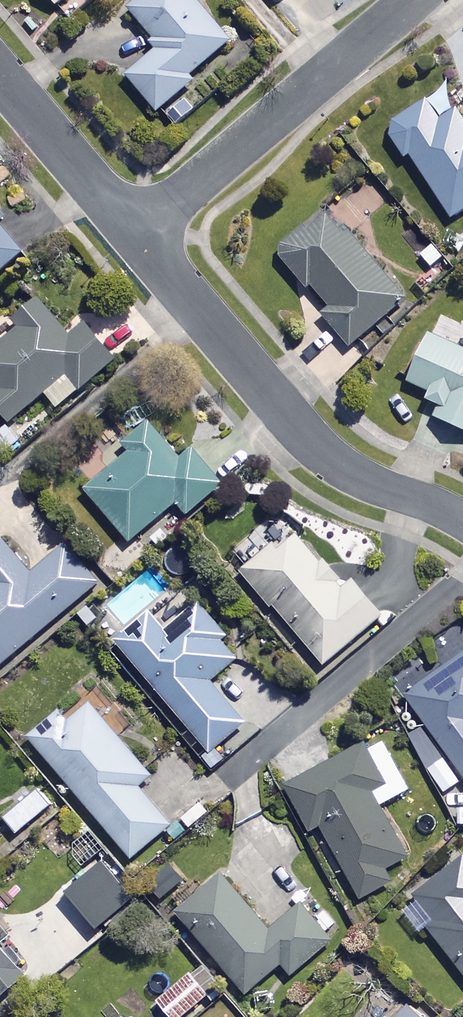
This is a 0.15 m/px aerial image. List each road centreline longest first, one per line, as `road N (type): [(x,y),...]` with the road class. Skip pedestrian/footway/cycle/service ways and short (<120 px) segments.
road 1 (residential): [(135,234),(326,455),(462,519)]
road 2 (residential): [(135,234),(412,0)]
road 3 (residential): [(0,74),(135,234)]

